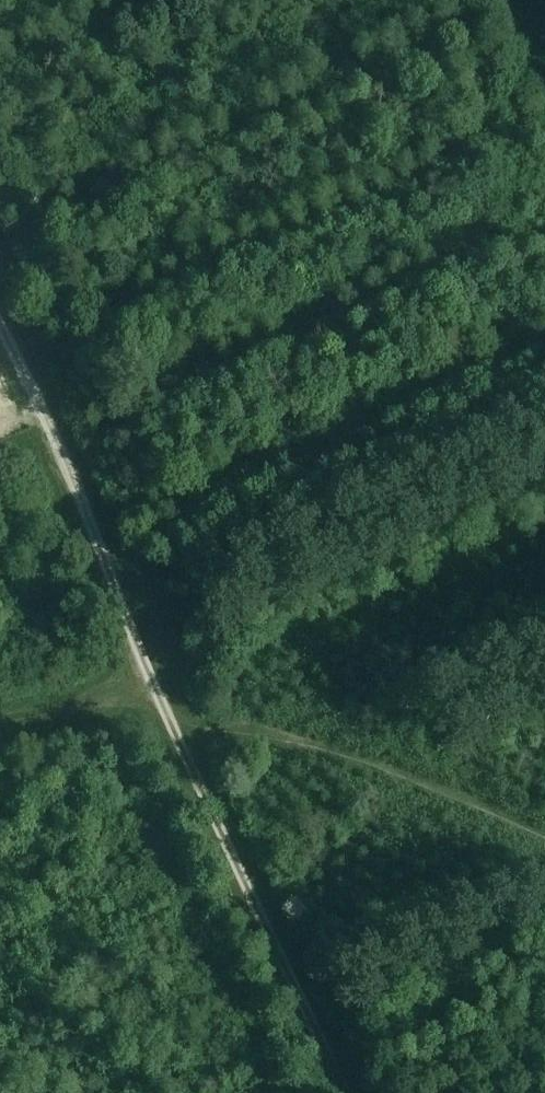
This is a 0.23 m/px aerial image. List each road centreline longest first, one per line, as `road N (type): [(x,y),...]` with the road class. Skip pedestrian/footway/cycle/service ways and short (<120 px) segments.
road 1 (track): [(0,326),(42,408),(123,620),(347,1092)]
road 2 (track): [(544,839),(251,720),(158,696),(0,720)]

